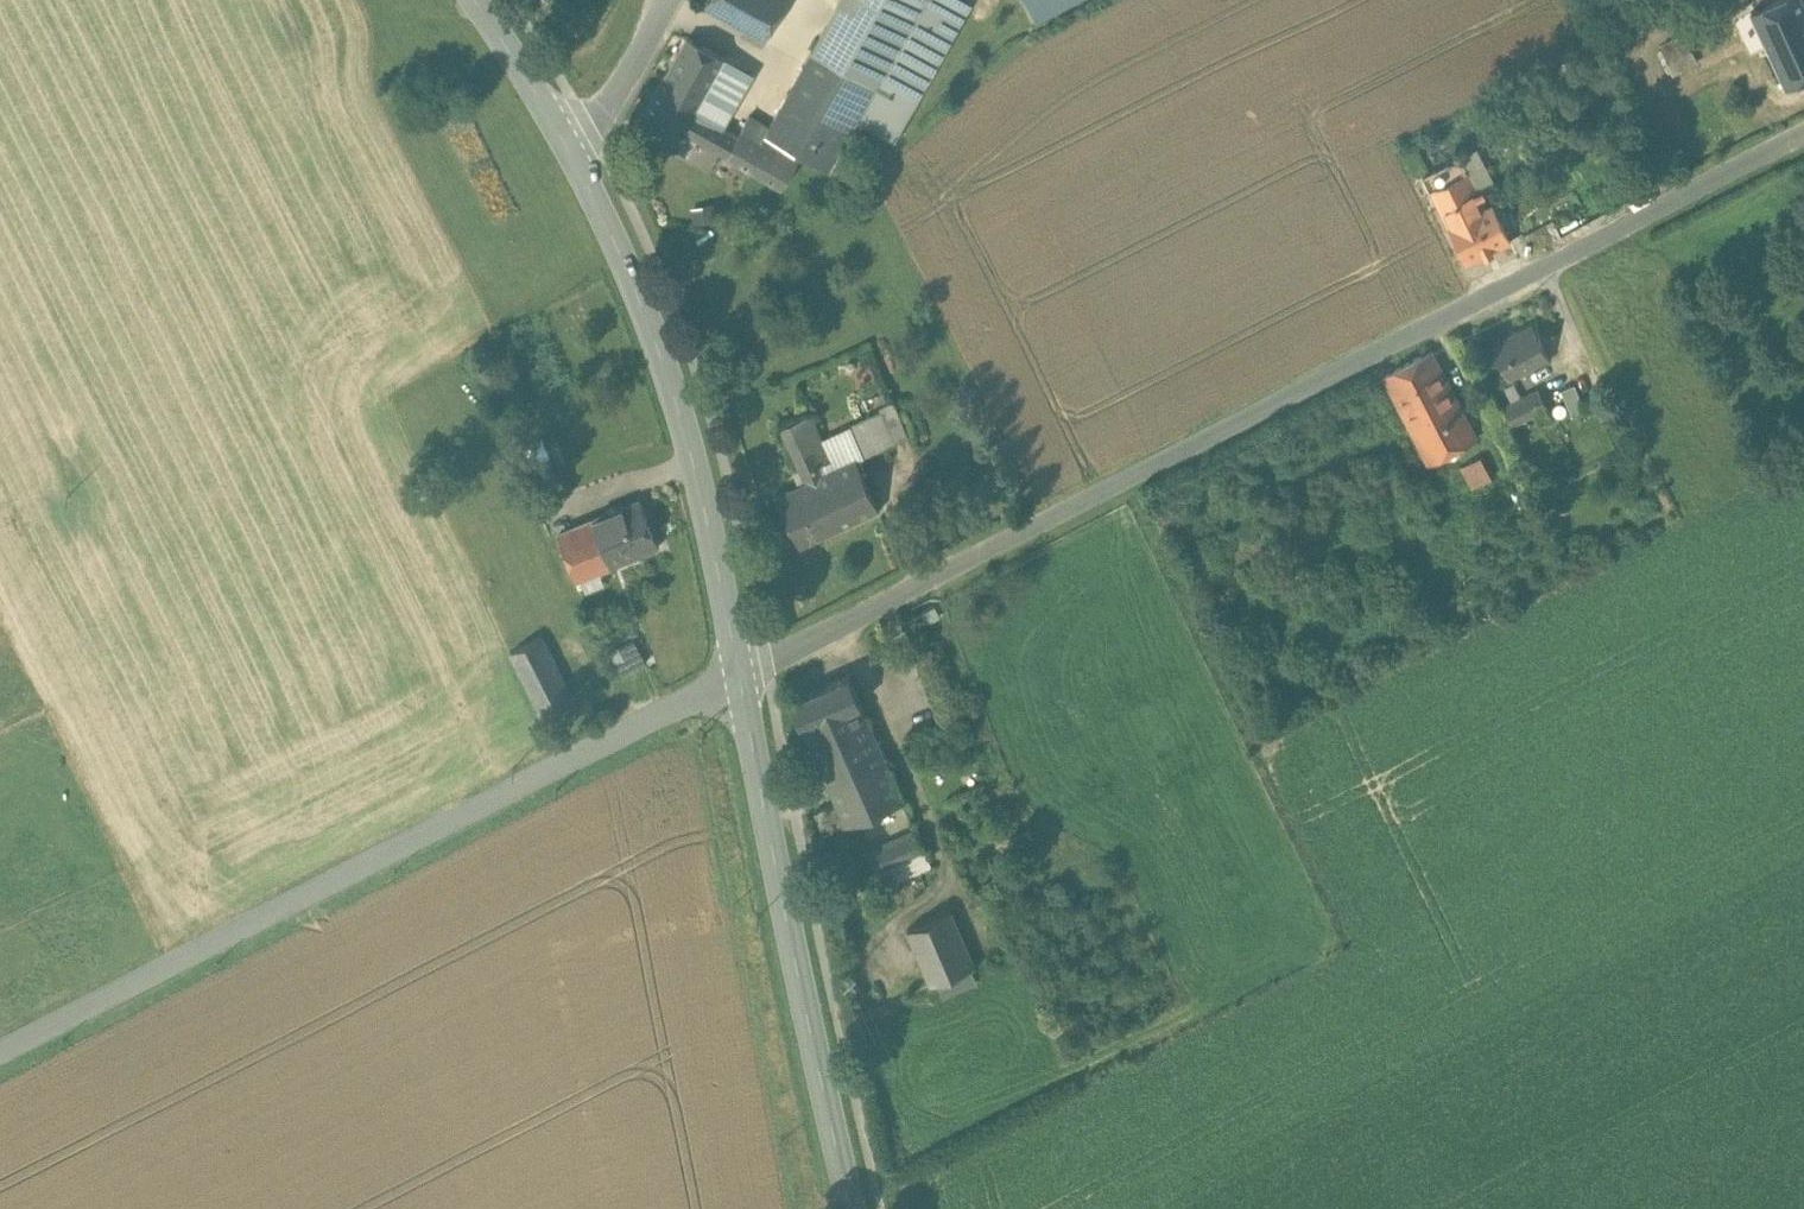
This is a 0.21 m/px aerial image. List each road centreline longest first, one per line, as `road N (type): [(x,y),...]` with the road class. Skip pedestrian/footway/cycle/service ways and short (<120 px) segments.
road 1 (unclassified): [(740,673),(1803,140)]
road 2 (unclassified): [(0,1050),(740,673)]
road 3 (secondary): [(853,1208),(740,673)]
road 4 (secondary): [(740,673),(672,381),(577,160)]
road 5 (secondary): [(577,160),(478,0)]
road 6 (unclassified): [(577,160),(673,0)]

